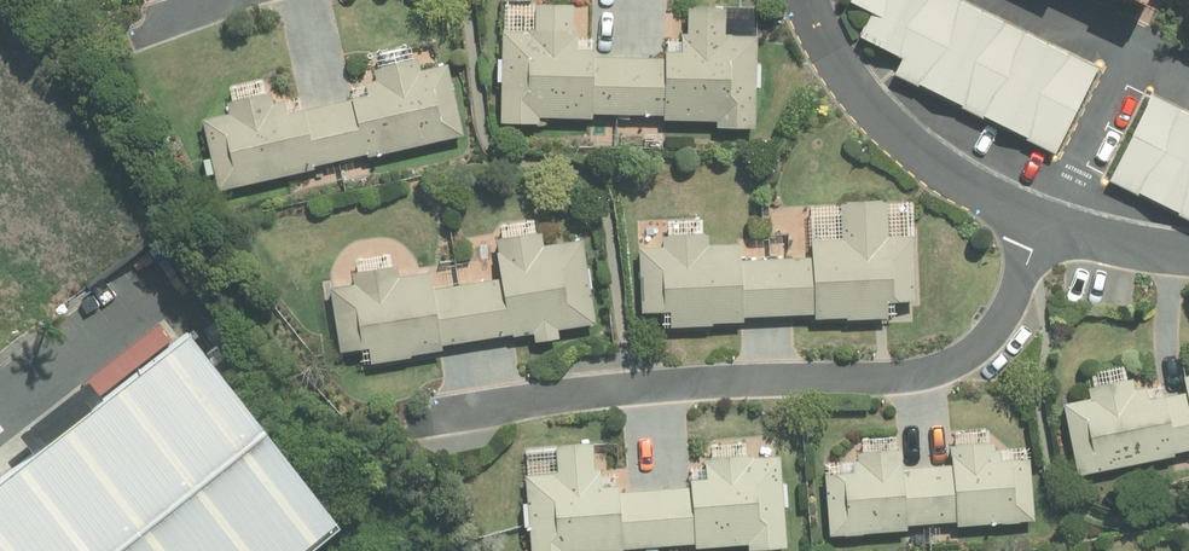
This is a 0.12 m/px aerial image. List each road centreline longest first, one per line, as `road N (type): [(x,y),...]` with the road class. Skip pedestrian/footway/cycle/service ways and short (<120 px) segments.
road 1 (residential): [(408,426),(650,384),(927,375),(968,355),(999,319),(1043,226)]
road 2 (residential): [(1043,226),(898,139),(857,94),(801,0)]
road 3 (residential): [(1188,257),(1043,226)]

